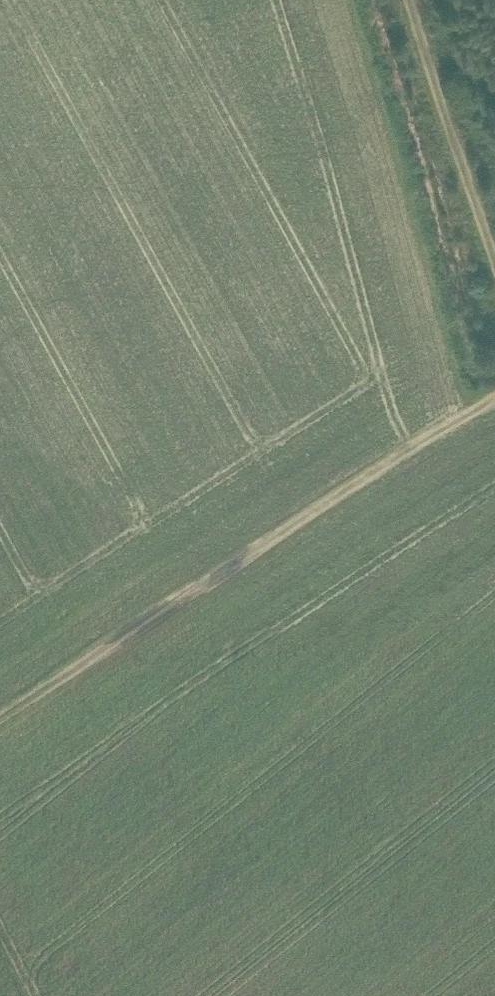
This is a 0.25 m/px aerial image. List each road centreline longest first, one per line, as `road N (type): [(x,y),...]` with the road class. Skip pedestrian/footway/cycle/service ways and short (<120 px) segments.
road 1 (track): [(494,391),(472,416),(0,724)]
road 2 (track): [(416,0),(494,249)]

